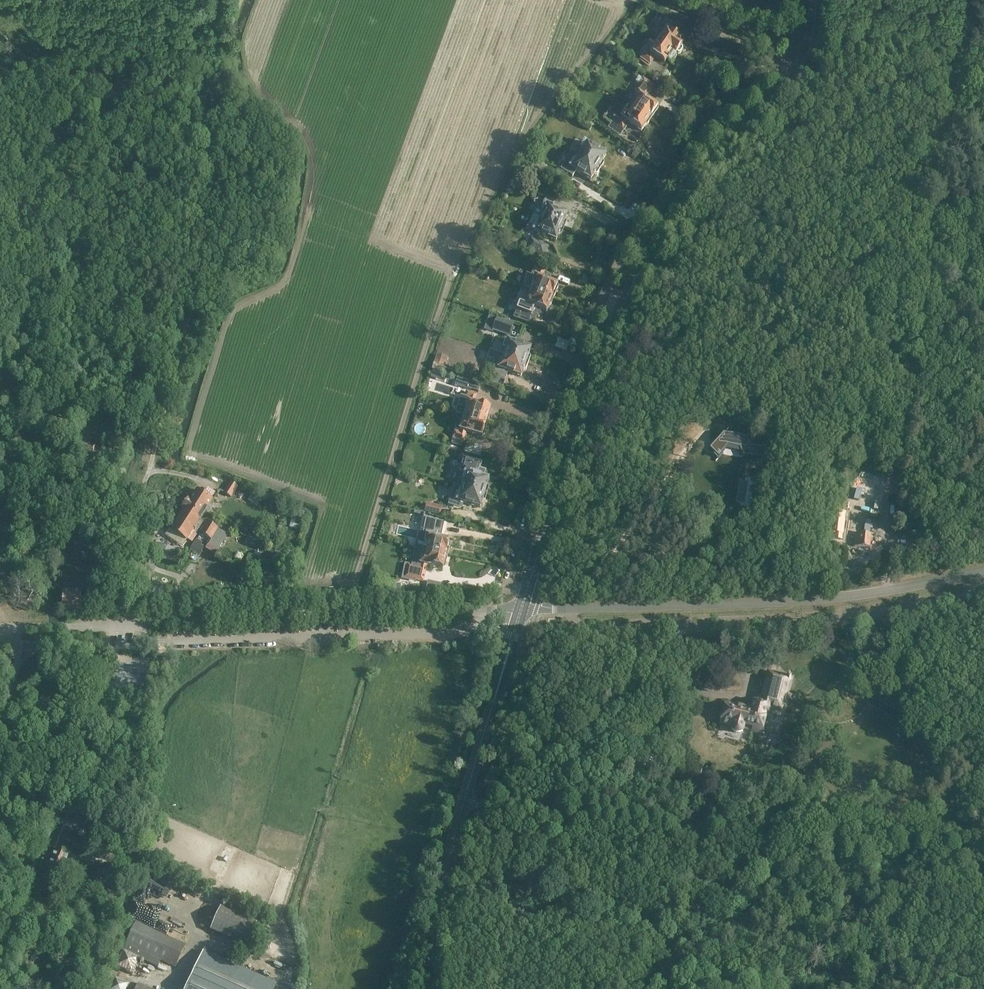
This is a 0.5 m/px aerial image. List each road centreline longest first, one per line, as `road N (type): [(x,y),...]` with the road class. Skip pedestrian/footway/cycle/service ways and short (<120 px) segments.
road 1 (unclassified): [(62,626),(522,606)]
road 2 (secondary): [(604,348),(656,241),(701,178),(794,77),(811,38),(815,0)]
road 3 (residential): [(594,345),(647,229),(781,63),(810,0)]
road 4 (secondary): [(428,988),(442,883),(522,606)]
road 5 (track): [(91,702),(57,825),(4,957),(12,988)]
road 6 (residential): [(527,590),(509,586),(594,345)]
road 7 (secondary): [(527,590),(604,348)]
road 8 (track): [(111,624),(138,507)]

